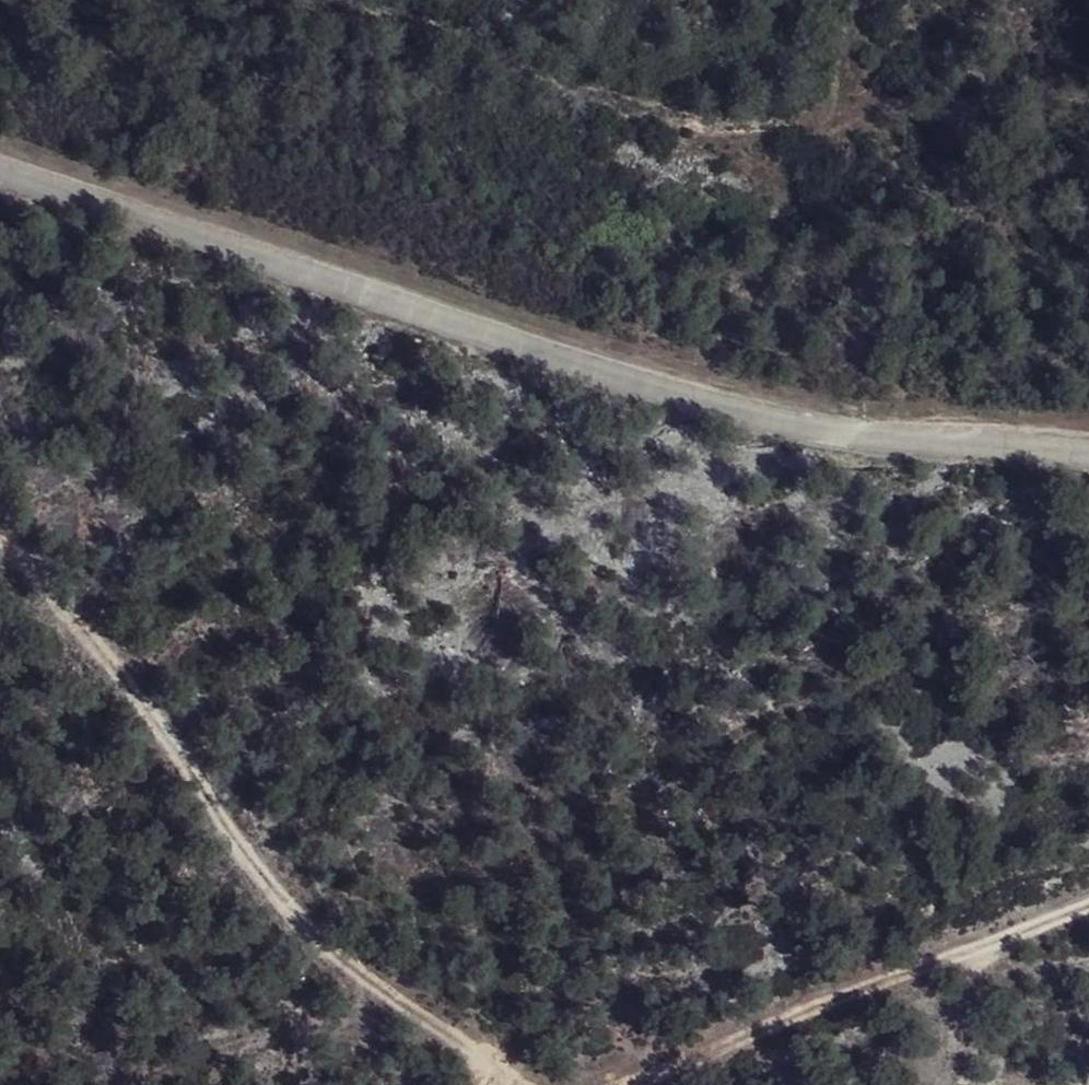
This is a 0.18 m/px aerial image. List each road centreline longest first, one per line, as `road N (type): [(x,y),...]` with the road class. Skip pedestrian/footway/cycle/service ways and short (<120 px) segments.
road 1 (unclassified): [(1088,457),(980,458),(752,416),(0,163)]
road 2 (track): [(0,531),(69,605),(331,957),(497,1061),(567,1084)]
road 3 (track): [(641,1084),(913,968),(1088,908)]

